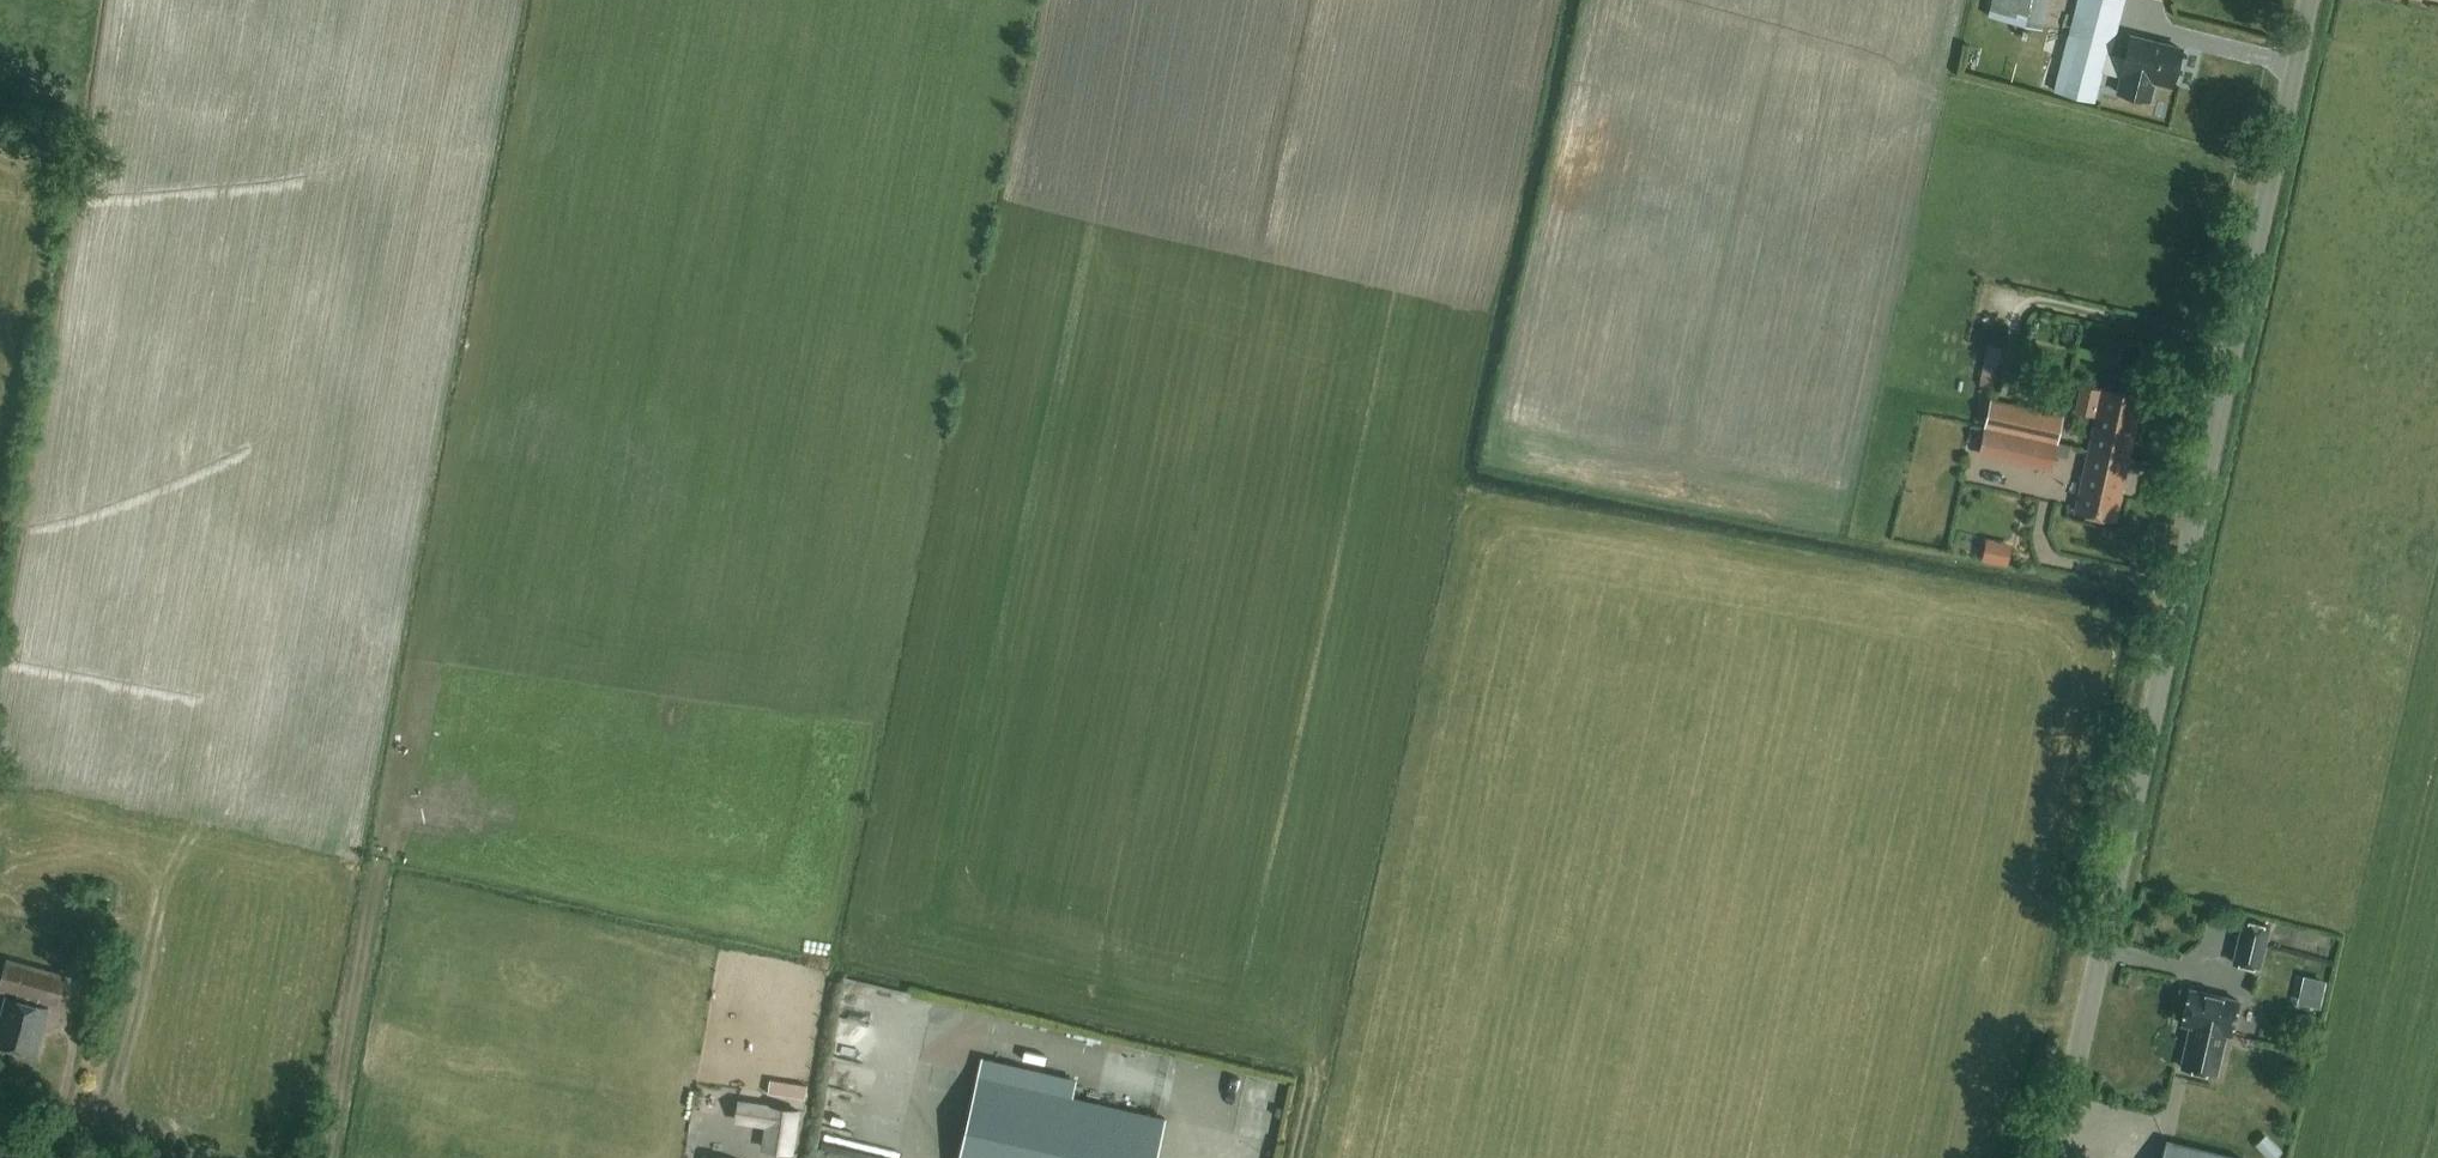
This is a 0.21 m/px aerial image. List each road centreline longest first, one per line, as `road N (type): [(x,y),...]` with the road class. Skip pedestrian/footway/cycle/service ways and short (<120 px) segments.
road 1 (unclassified): [(2054,1157),(2307,0)]

